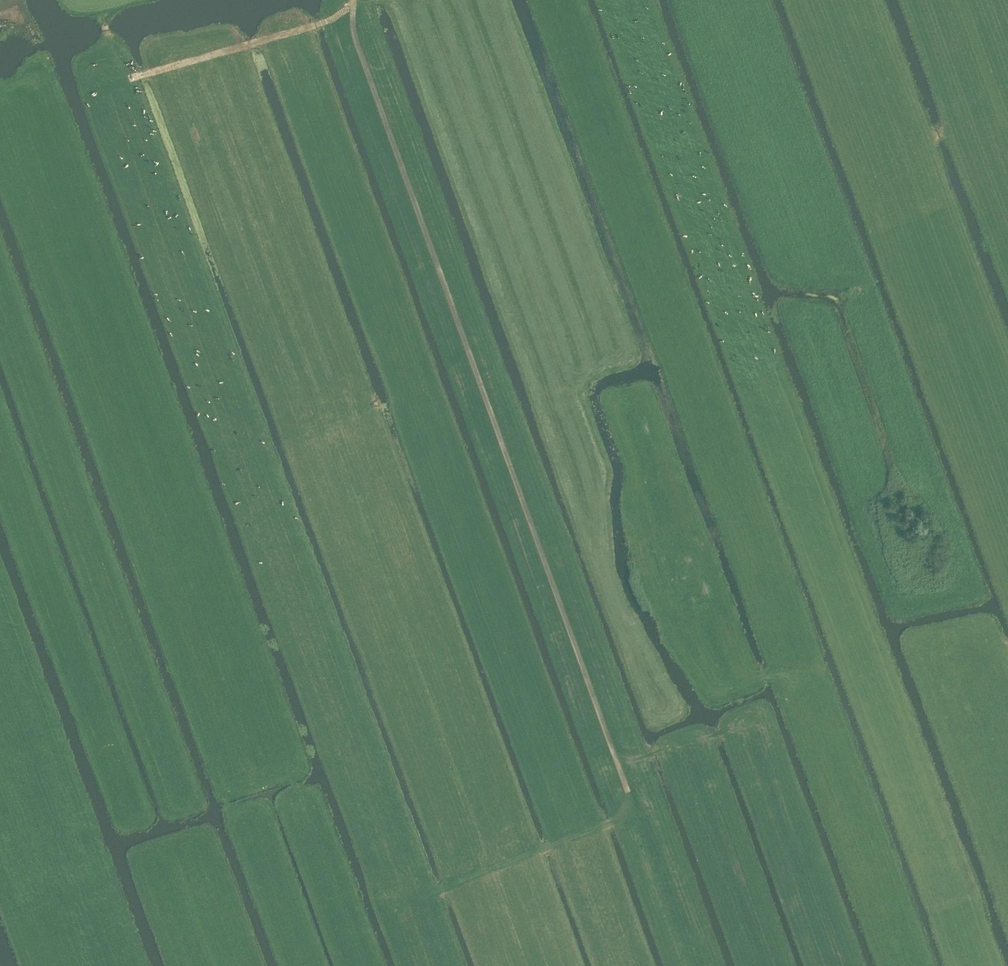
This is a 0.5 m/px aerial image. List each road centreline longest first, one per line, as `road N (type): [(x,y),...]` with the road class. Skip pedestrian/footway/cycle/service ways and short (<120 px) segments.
road 1 (track): [(562,948),(532,861),(618,821),(629,794),(354,33),(353,0)]
road 2 (track): [(353,4),(322,23),(131,77)]

